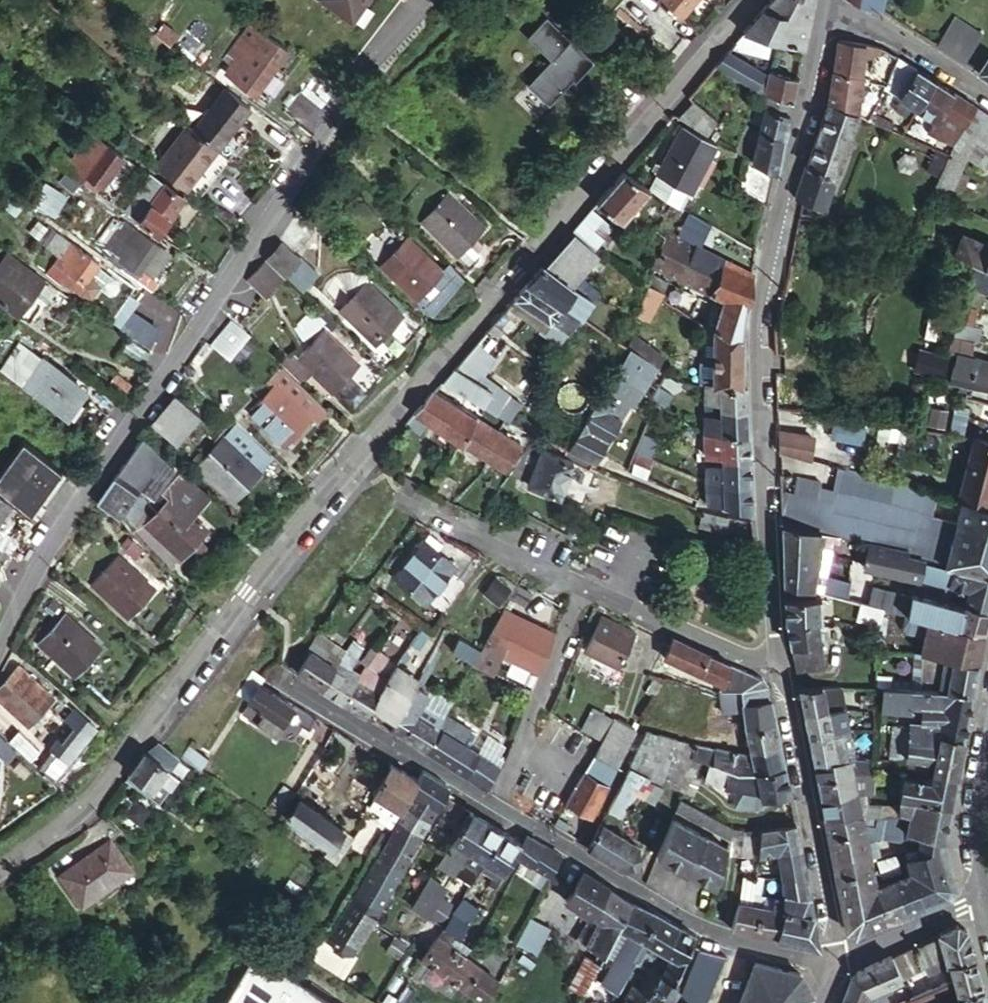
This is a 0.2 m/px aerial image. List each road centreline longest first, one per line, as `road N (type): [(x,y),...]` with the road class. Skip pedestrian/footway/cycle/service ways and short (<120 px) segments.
road 1 (residential): [(748,0),(330,489),(91,794),(0,865)]
road 2 (residential): [(0,626),(52,528),(395,13),(411,0)]
road 3 (residential): [(829,21),(761,333),(772,625),(783,677)]
road 4 (residential): [(285,679),(699,927),(831,962)]
road 5 (residential): [(436,520),(783,677)]
road 6 (residential): [(783,677),(833,934),(831,962)]
road 7 (unclassified): [(829,21),(883,30),(987,95)]
road 8 (residential): [(831,962),(987,898)]
road 9 (tertiary): [(987,767),(981,831),(987,898)]

